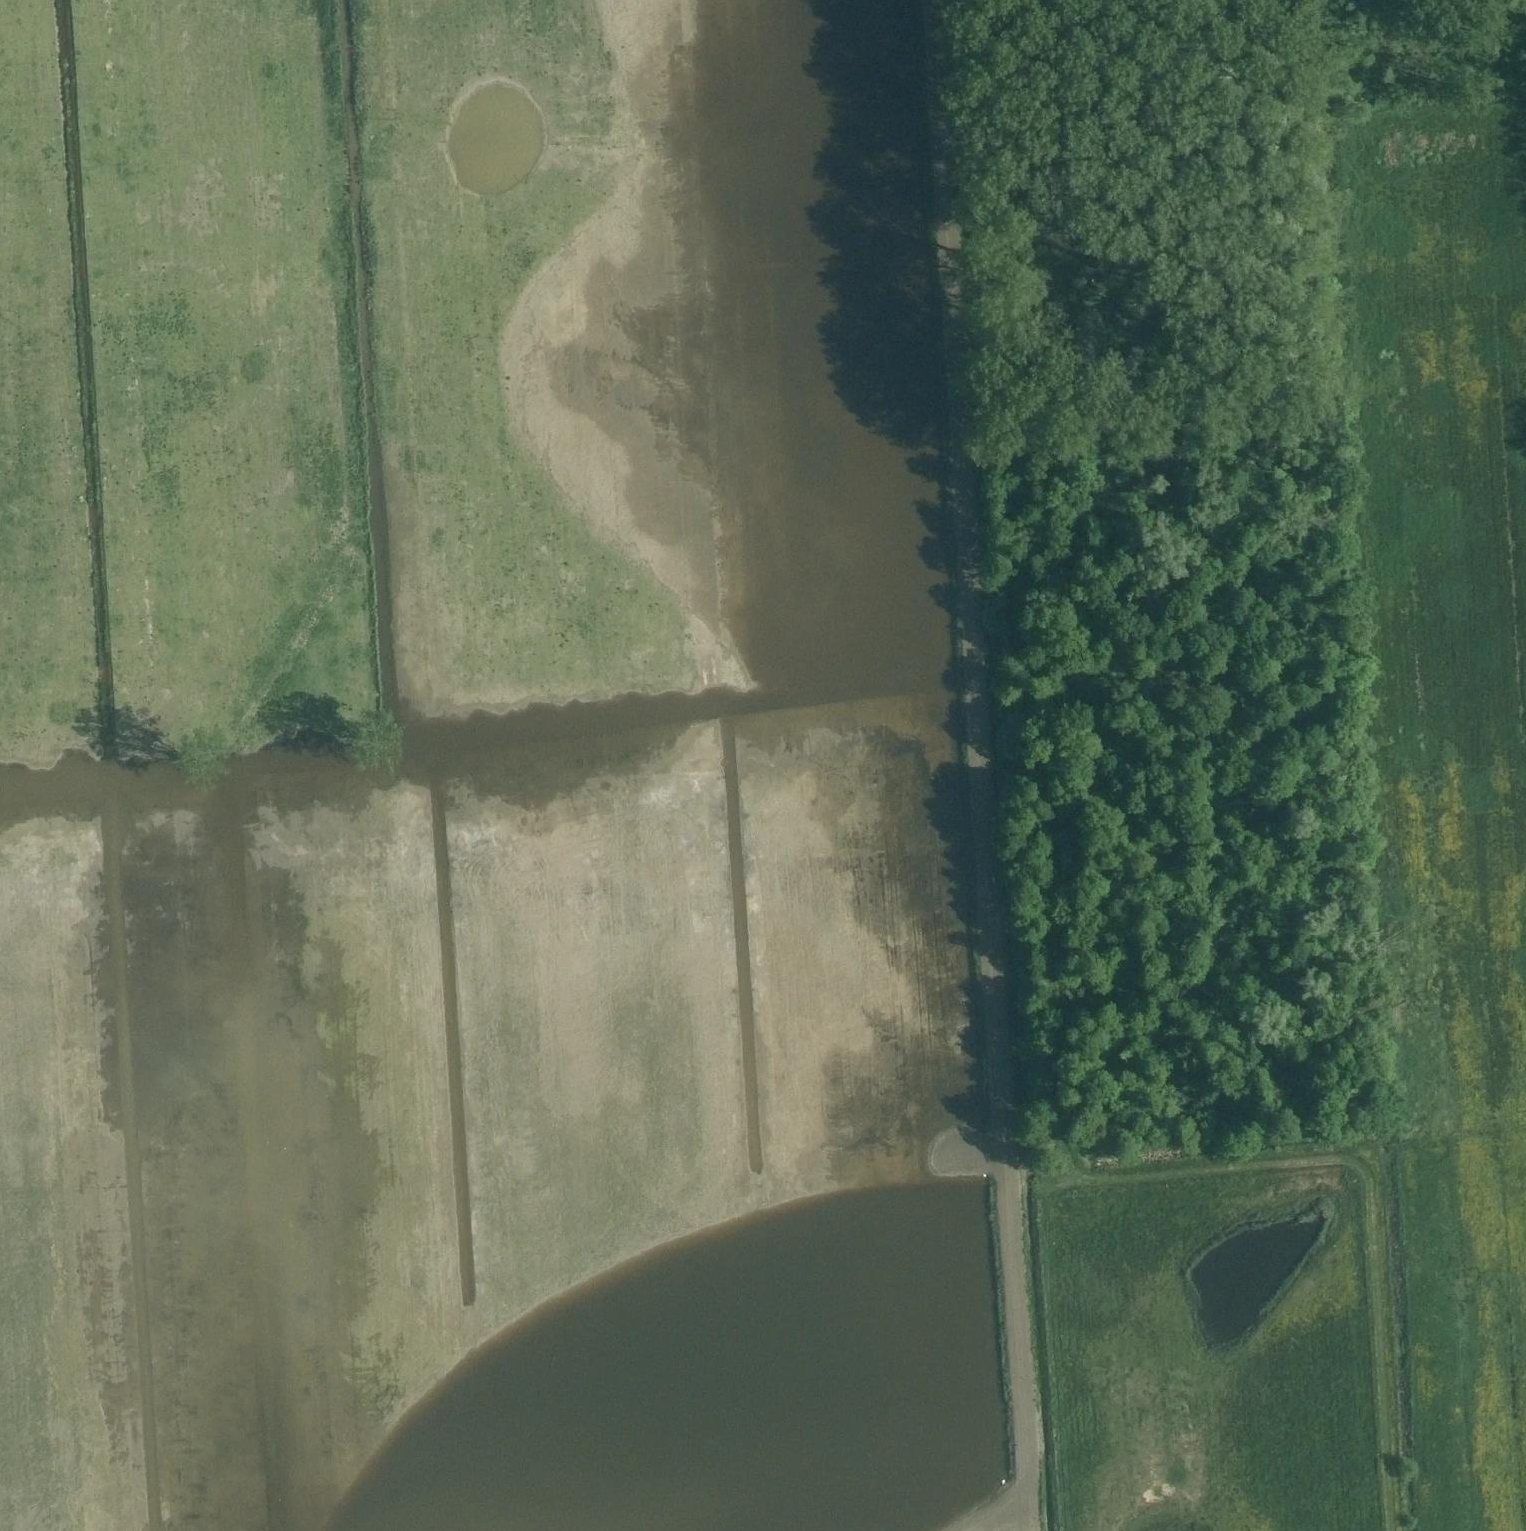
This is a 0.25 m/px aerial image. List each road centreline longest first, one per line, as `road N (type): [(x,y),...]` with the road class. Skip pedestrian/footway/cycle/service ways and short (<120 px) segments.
road 1 (track): [(1385,1530),(1354,1155),(1005,1192),(937,0)]
road 2 (track): [(1028,1530),(1005,1192)]

